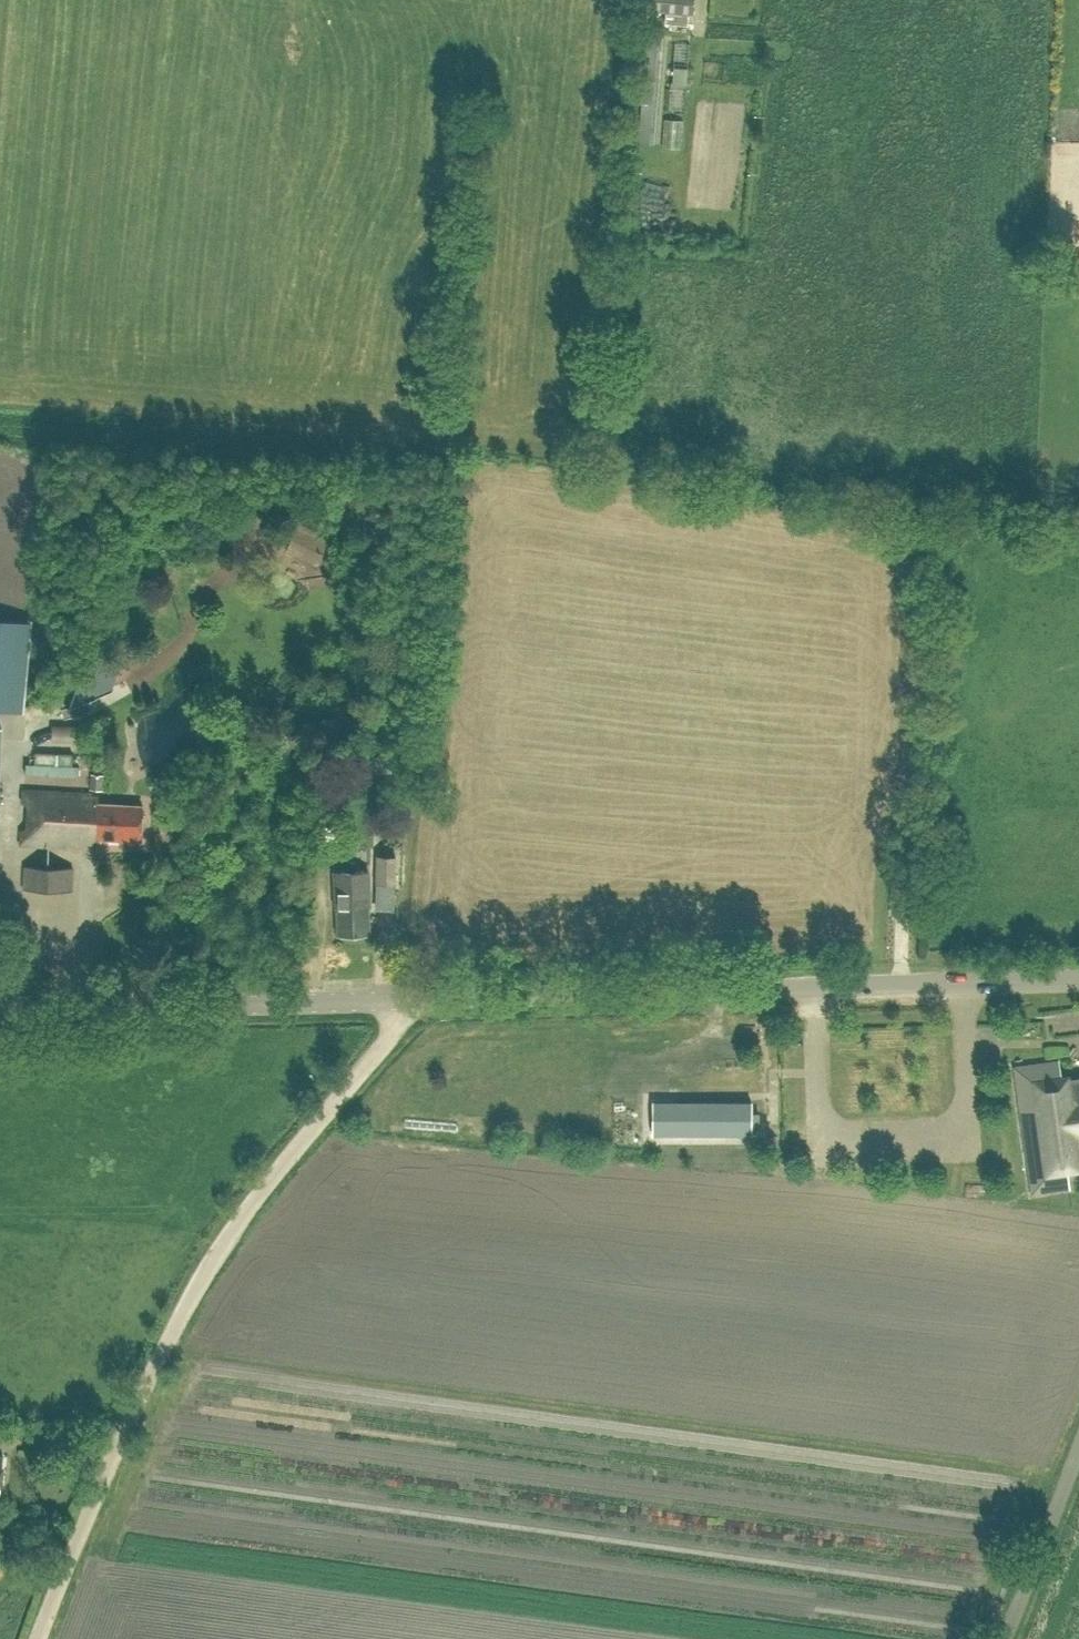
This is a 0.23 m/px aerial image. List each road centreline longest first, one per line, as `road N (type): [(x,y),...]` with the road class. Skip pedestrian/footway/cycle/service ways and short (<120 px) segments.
road 1 (tertiary): [(0,1011),(1078,981)]
road 2 (track): [(39,1638),(135,1404),(219,1244),(411,999)]
road 3 (unclassified): [(1002,1638),(1078,1448)]

